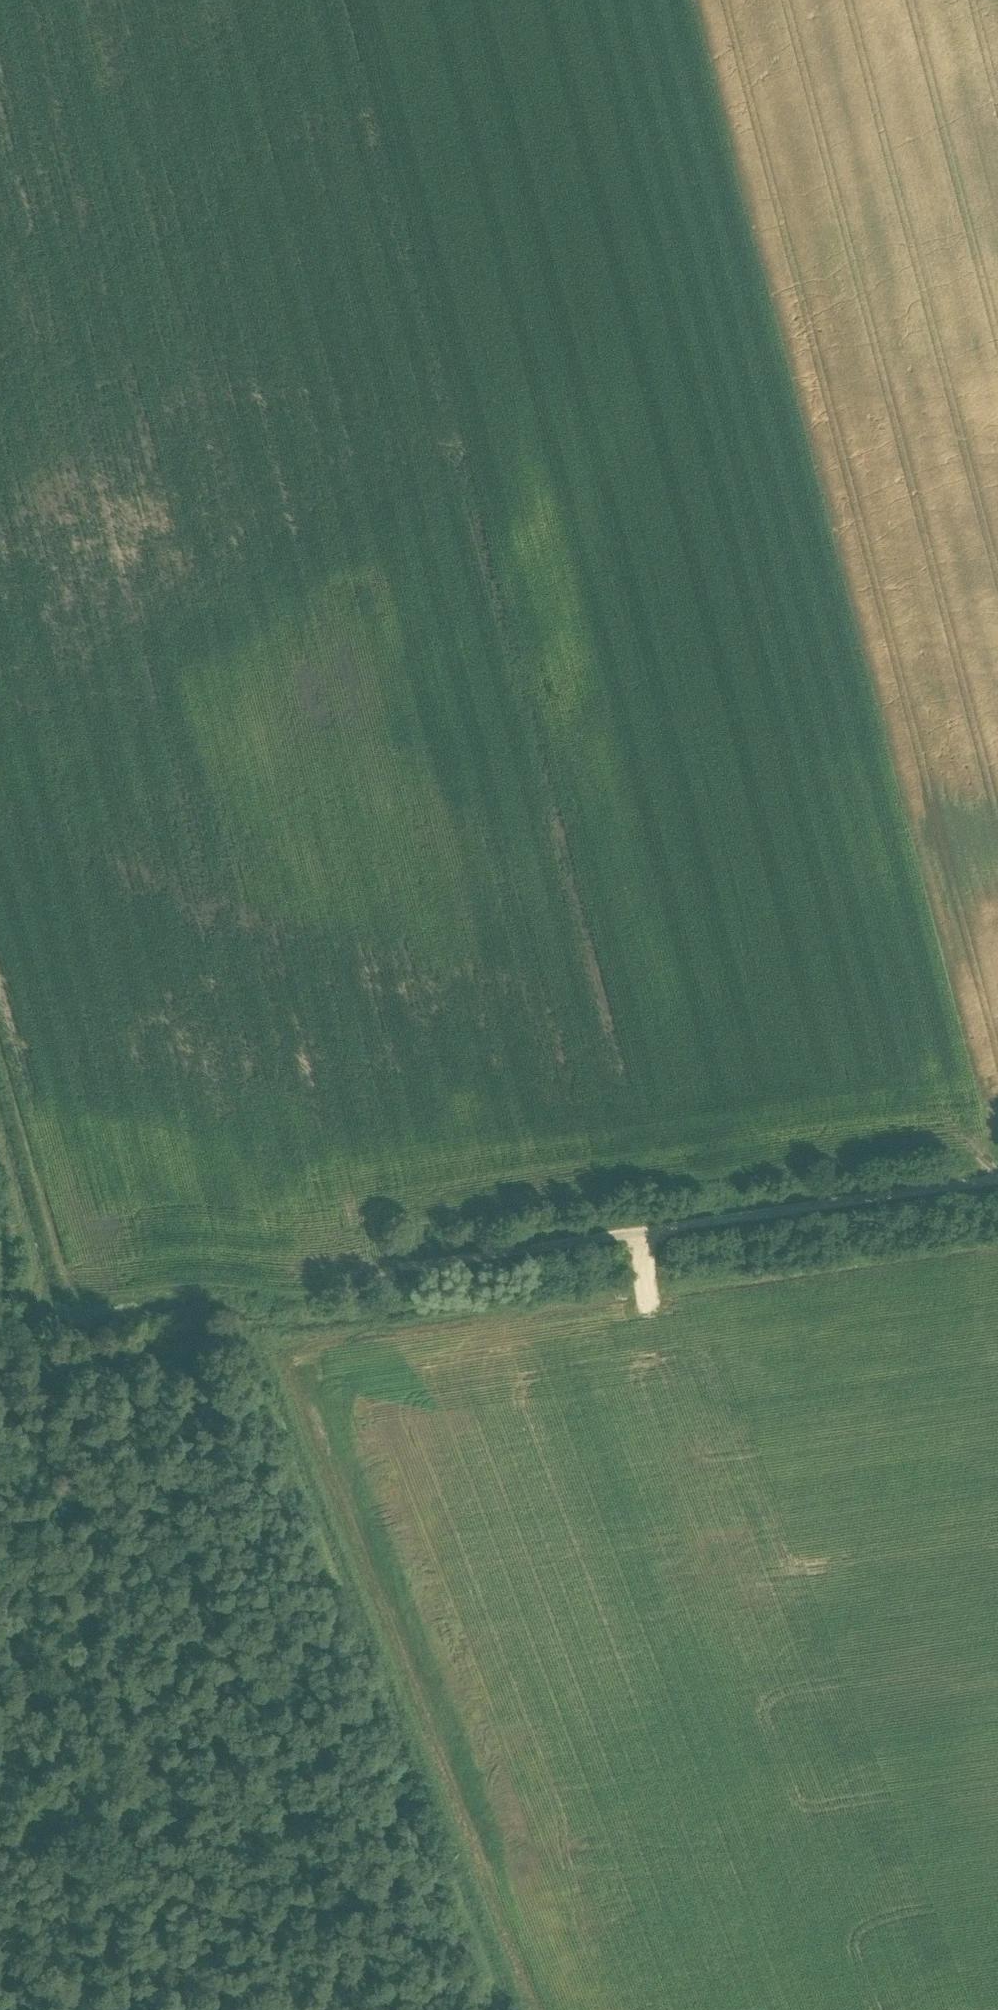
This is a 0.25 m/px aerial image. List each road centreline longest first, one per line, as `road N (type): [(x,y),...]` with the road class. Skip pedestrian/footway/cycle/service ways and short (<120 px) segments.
road 1 (unclassified): [(997,1181),(410,1268)]

